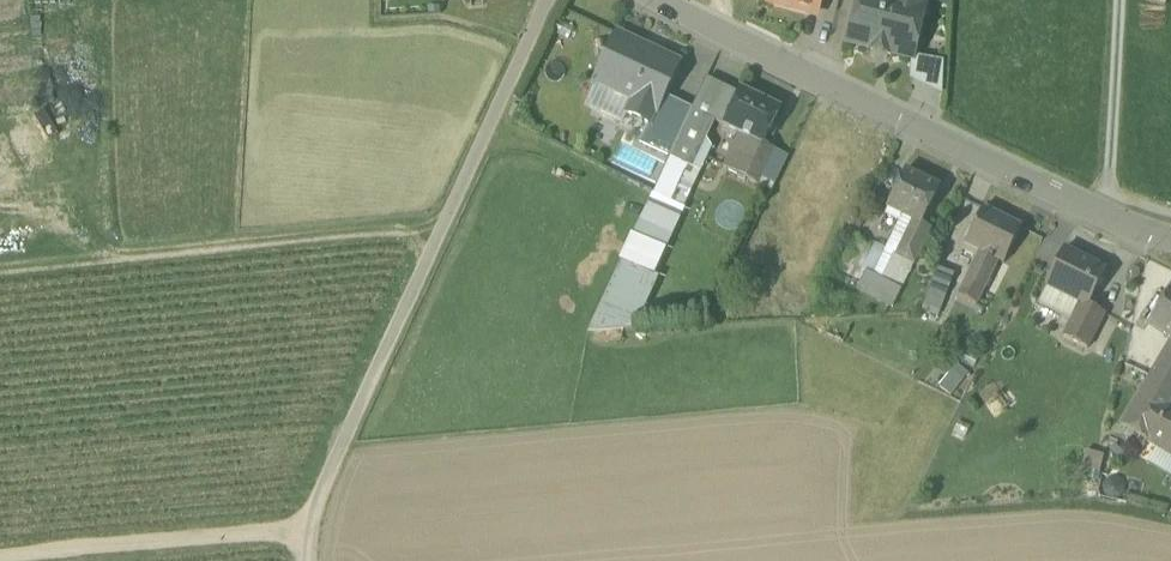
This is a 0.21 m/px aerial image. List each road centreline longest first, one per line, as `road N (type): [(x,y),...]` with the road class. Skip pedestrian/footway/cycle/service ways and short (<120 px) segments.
road 1 (track): [(544,0),(303,531),(307,560)]
road 2 (unclassified): [(647,0),(1170,241)]
road 3 (track): [(428,254),(403,224),(0,261)]
road 4 (track): [(303,531),(0,560)]
road 5 (track): [(1104,213),(1119,0)]

